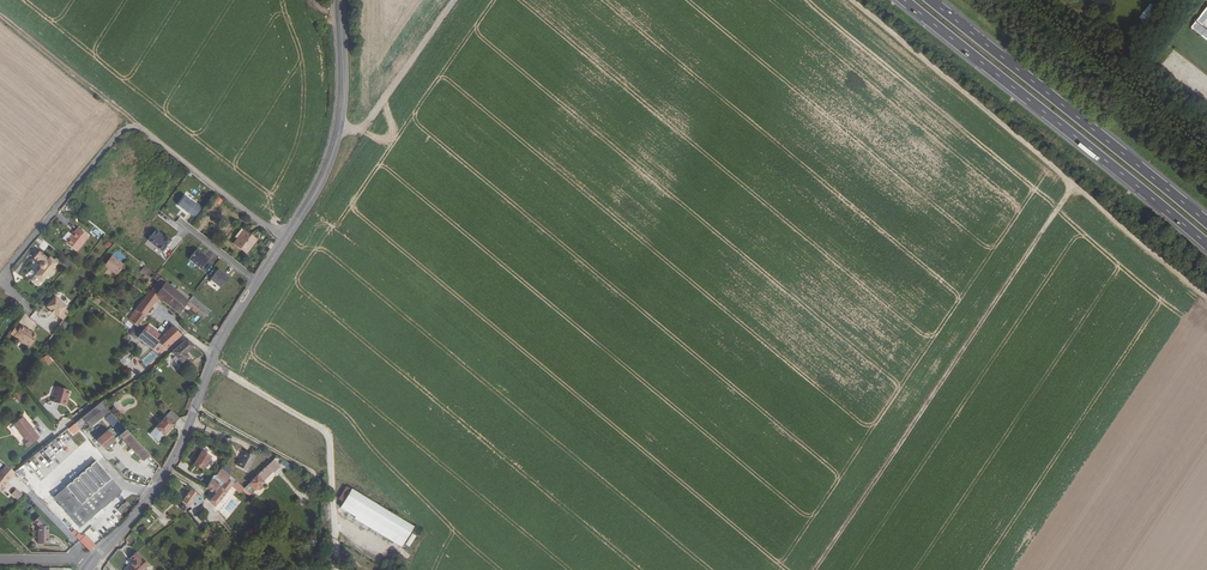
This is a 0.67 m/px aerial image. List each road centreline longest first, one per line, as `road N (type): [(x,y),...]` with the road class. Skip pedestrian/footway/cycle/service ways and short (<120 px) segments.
road 1 (track): [(814,569),(1073,186)]
road 2 (track): [(855,0),(1206,297)]
road 3 (unclassified): [(285,239),(133,127),(0,280)]
road 4 (trunk): [(904,0),(1206,244)]
road 5 (trunk): [(1206,223),(931,0)]
road 6 (secondary): [(257,283),(215,350),(165,474),(88,569)]
road 7 (secondary): [(340,0),(338,130),(285,239)]
road 8 (track): [(453,0),(362,129),(338,130)]
road 9 (track): [(0,13),(133,127)]

